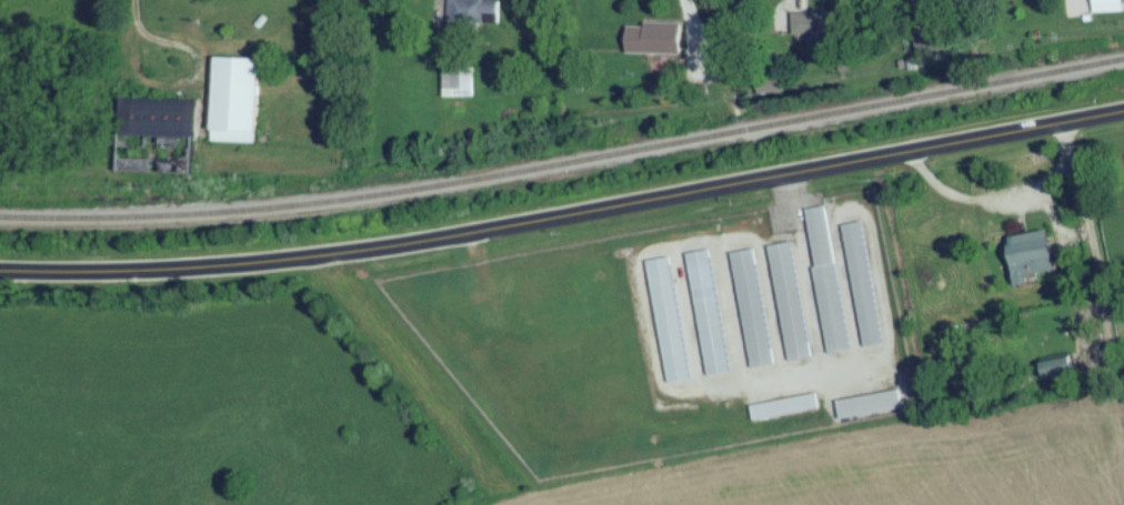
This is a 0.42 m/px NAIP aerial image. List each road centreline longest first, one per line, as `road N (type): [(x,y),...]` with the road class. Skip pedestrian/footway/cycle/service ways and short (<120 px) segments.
road 1 (secondary): [(1123,117),(323,262),(0,279)]

